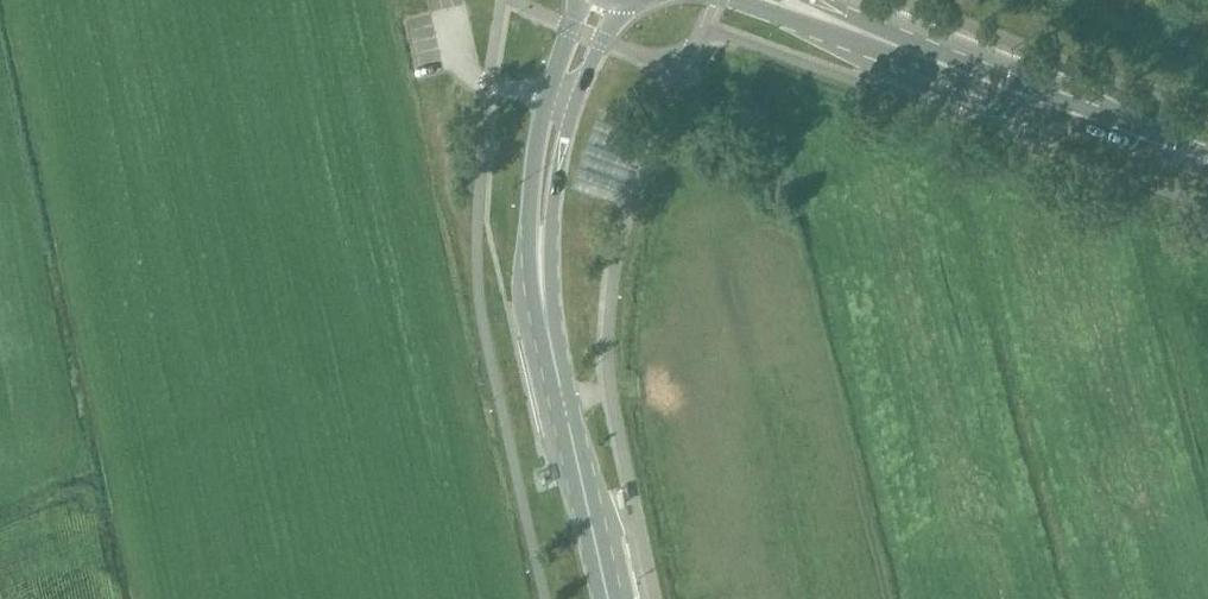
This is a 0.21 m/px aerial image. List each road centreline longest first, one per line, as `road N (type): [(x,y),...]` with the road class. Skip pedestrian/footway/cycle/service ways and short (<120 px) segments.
road 1 (primary): [(550,341),(565,139),(599,48),(631,0)]
road 2 (primary): [(1207,161),(873,37)]
road 3 (primary): [(575,0),(534,178),(531,271),(550,341)]
road 4 (primary): [(609,598),(550,341)]
road 5 (primary): [(738,0),(873,37)]

